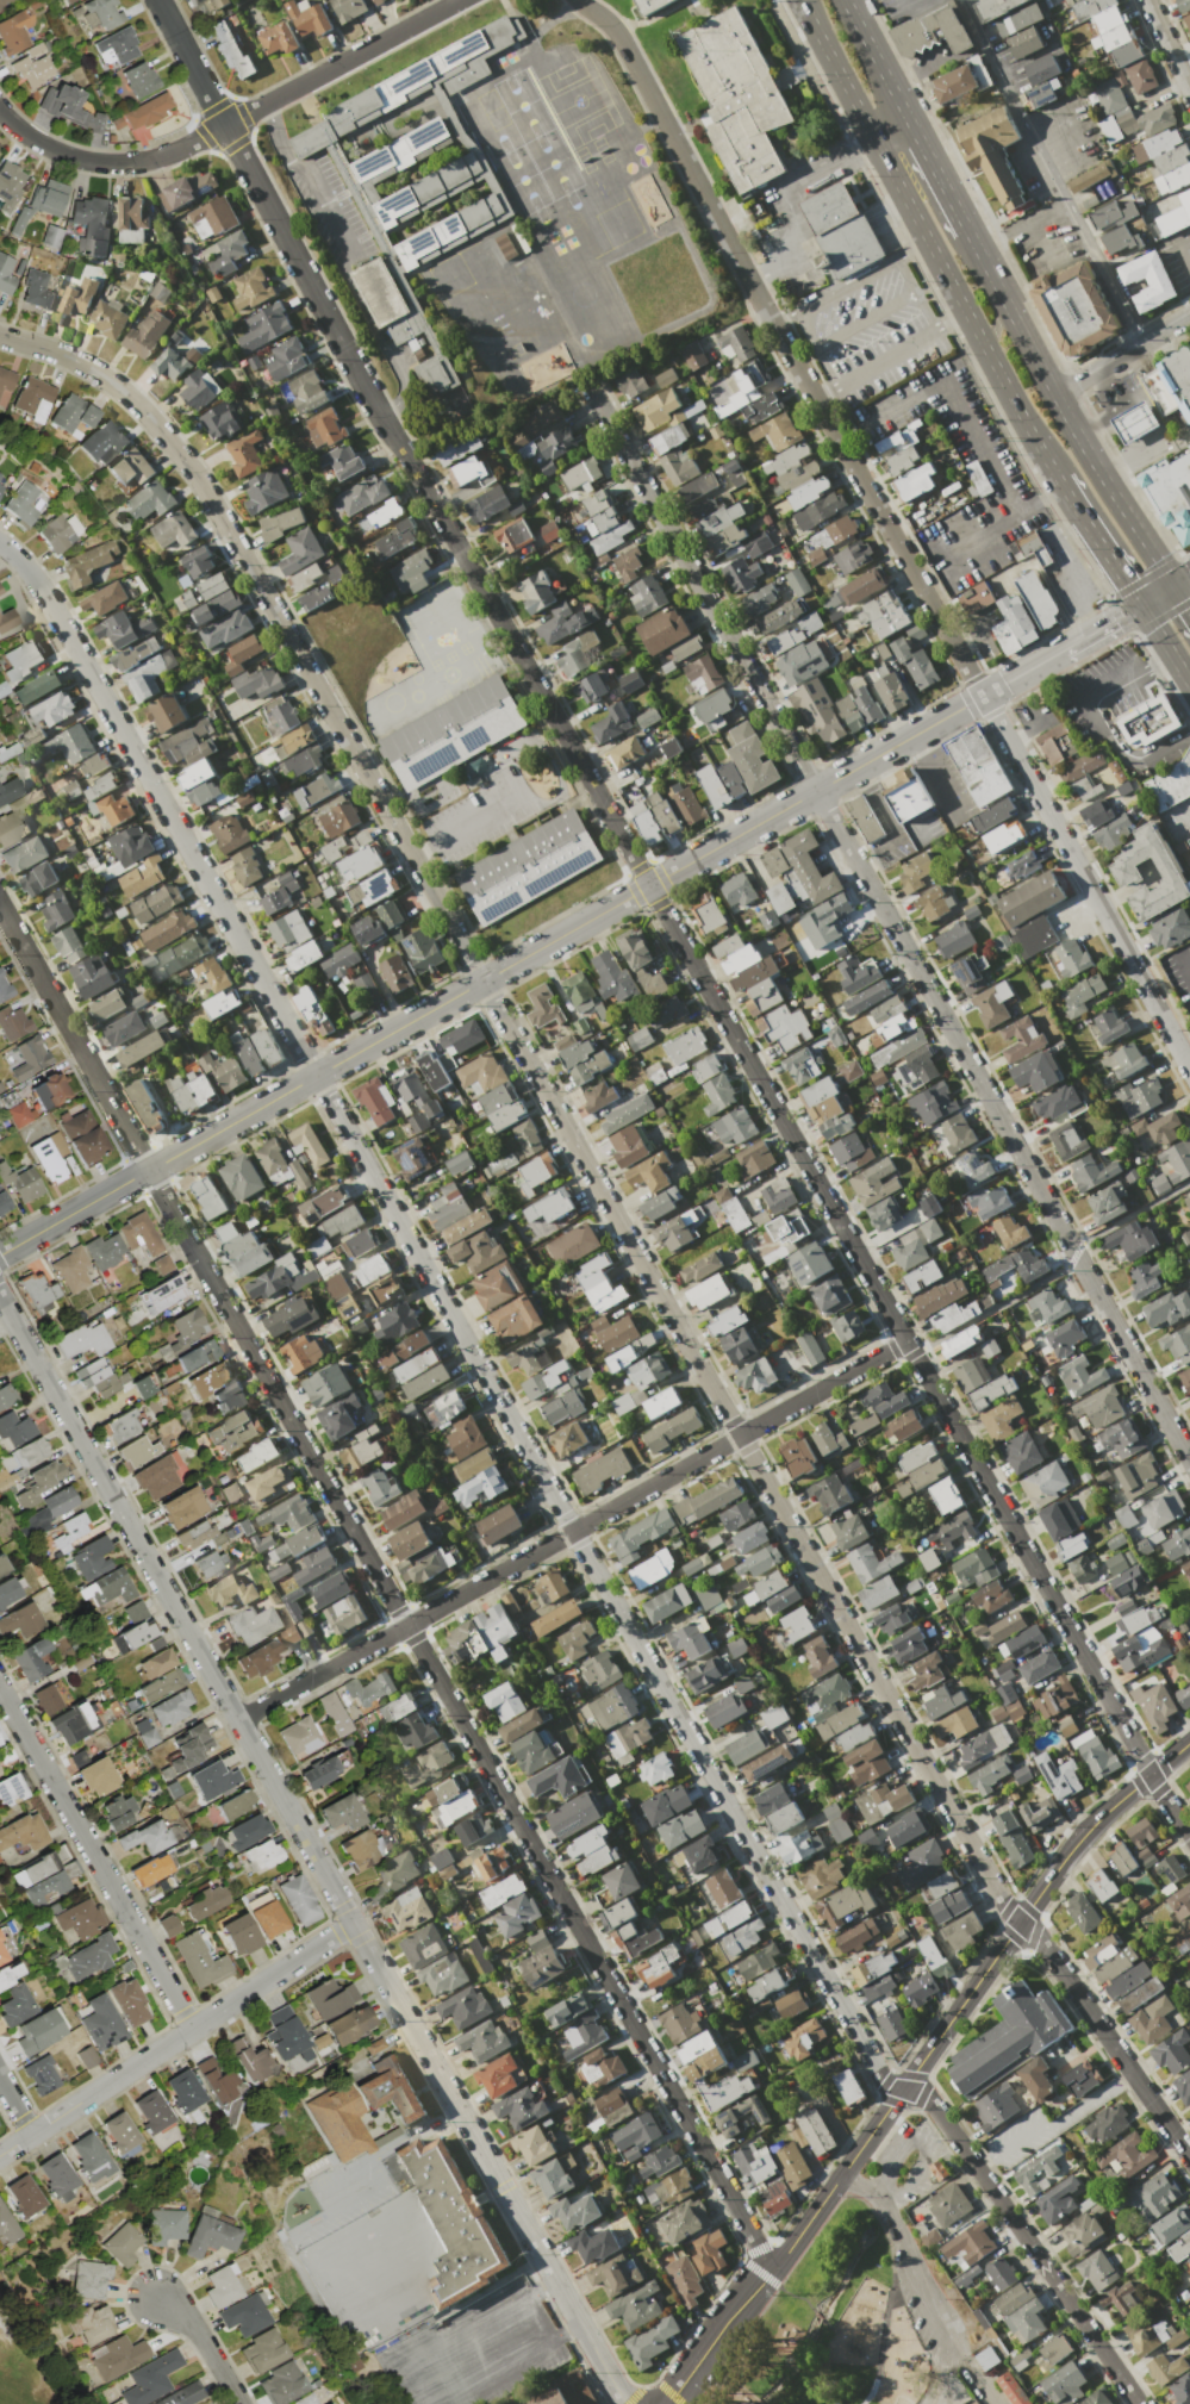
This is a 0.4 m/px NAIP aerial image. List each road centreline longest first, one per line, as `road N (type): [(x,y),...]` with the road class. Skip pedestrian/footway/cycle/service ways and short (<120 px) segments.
road 1 (residential): [(1189,2161),(997,1894),(194,478),(114,386),(58,355),(0,337)]
road 2 (residential): [(1189,1834),(369,400),(158,0)]
road 3 (residential): [(902,2091),(878,2075),(48,603),(0,545)]
road 4 (residential): [(772,2272),(0,909)]
road 5 (residential): [(634,2403),(0,1299)]
road 6 (residential): [(1189,1463),(584,384)]
road 7 (residential): [(1189,1070),(622,43),(578,0)]
road 8 (residential): [(0,1254),(982,697)]
road 9 (secondary): [(1189,1741),(1067,1855),(772,2272),(667,2403)]
road 10 (residential): [(905,1341),(237,1720)]
road 11 (residential): [(459,0),(192,144),(137,163),(57,154),(0,113)]
road 12 (residential): [(353,1924),(0,2155)]
road 13 (residential): [(1138,2403),(932,2100),(902,2091)]
road 14 (residential): [(192,2030),(0,1690)]
road 15 (primary): [(874,138),(1060,480)]
road 16 (residential): [(1140,343),(957,0)]
road 17 (primary): [(1175,585),(1055,396)]
road 18 (primary): [(1055,396),(966,231)]
road 19 (residential): [(1140,605),(982,697)]
road 20 (residential): [(1189,313),(1055,396)]
road 21 (primary): [(799,0),(874,138)]
road 22 (primary): [(1060,480),(1140,605)]
road 23 (residential): [(241,2403),(203,2340),(155,2298)]
road 24 (primary): [(908,119),(844,0)]
road 25 (primary): [(966,231),(908,119)]

